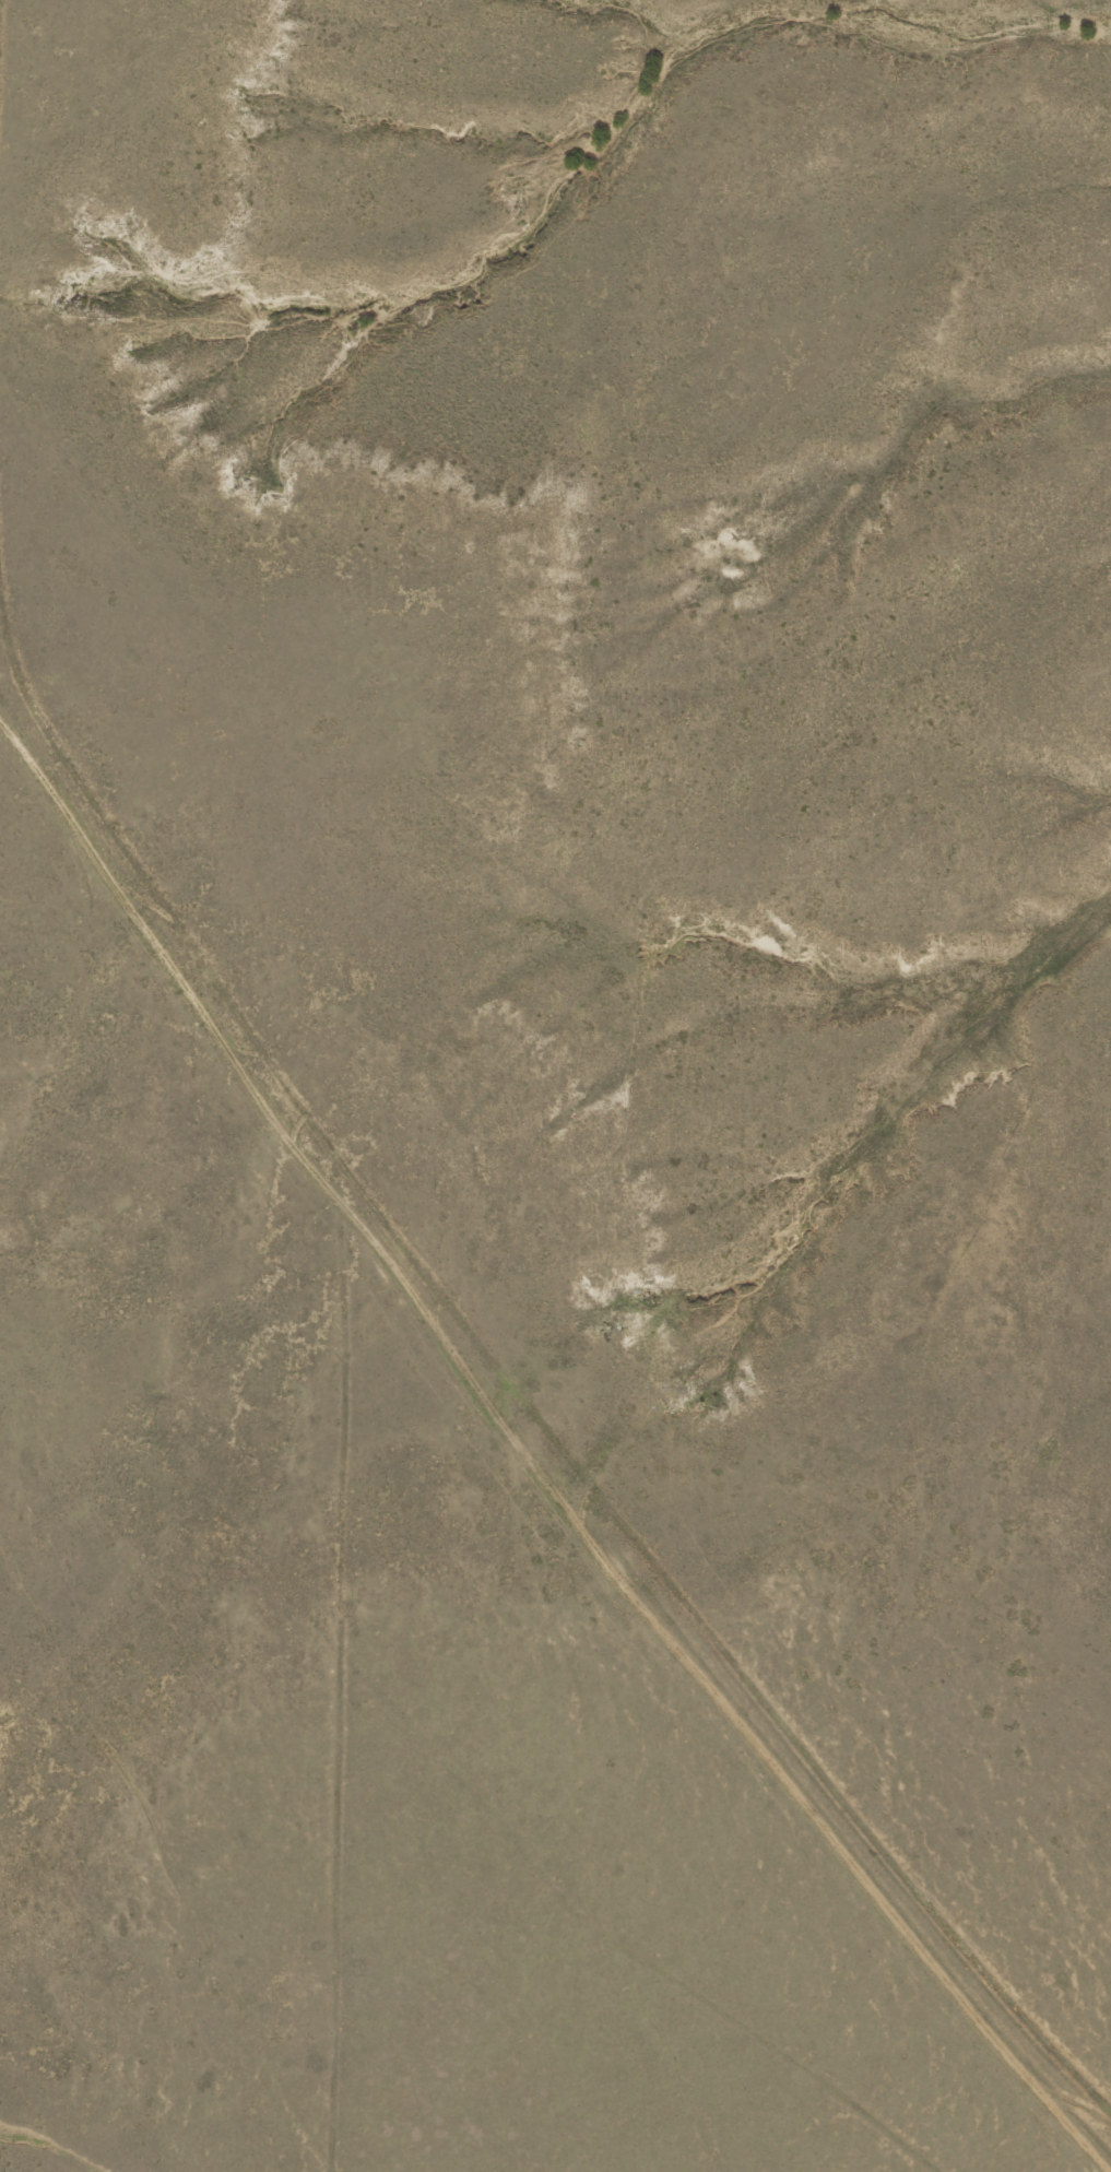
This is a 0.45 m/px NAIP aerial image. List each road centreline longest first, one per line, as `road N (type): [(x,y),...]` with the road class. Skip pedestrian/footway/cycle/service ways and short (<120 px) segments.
road 1 (residential): [(263,2171),(271,1336),(284,1185),(0,770)]
road 2 (residential): [(284,1185),(1098,2171)]

